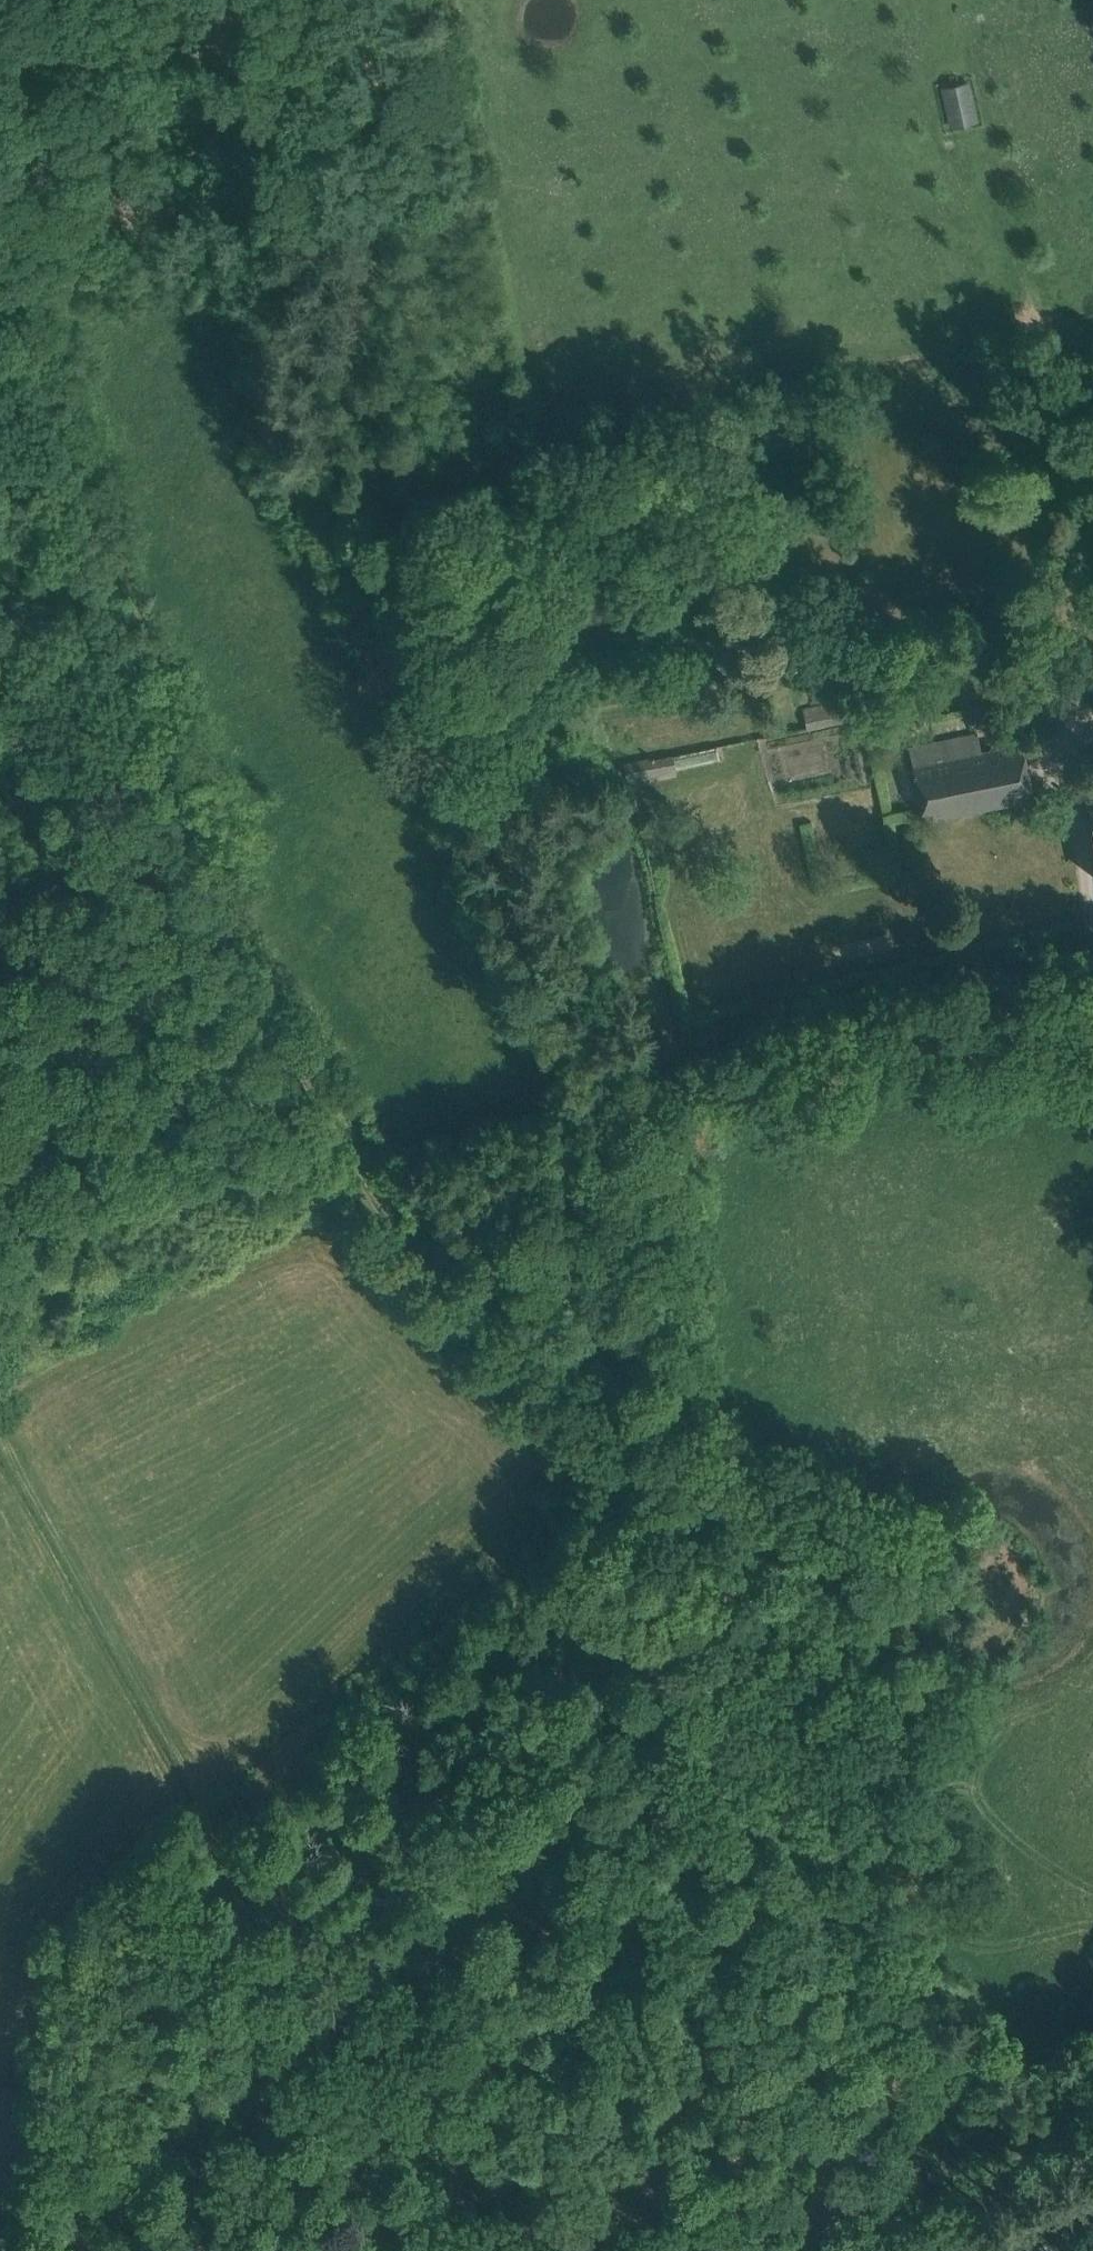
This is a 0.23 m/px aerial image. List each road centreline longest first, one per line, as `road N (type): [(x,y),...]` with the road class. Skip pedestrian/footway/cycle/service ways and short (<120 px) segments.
road 1 (track): [(357,1165),(405,1239),(745,1642),(944,2241)]
road 2 (track): [(0,292),(191,853),(271,1029),(357,1165)]
road 3 (track): [(1092,1050),(928,1086)]

